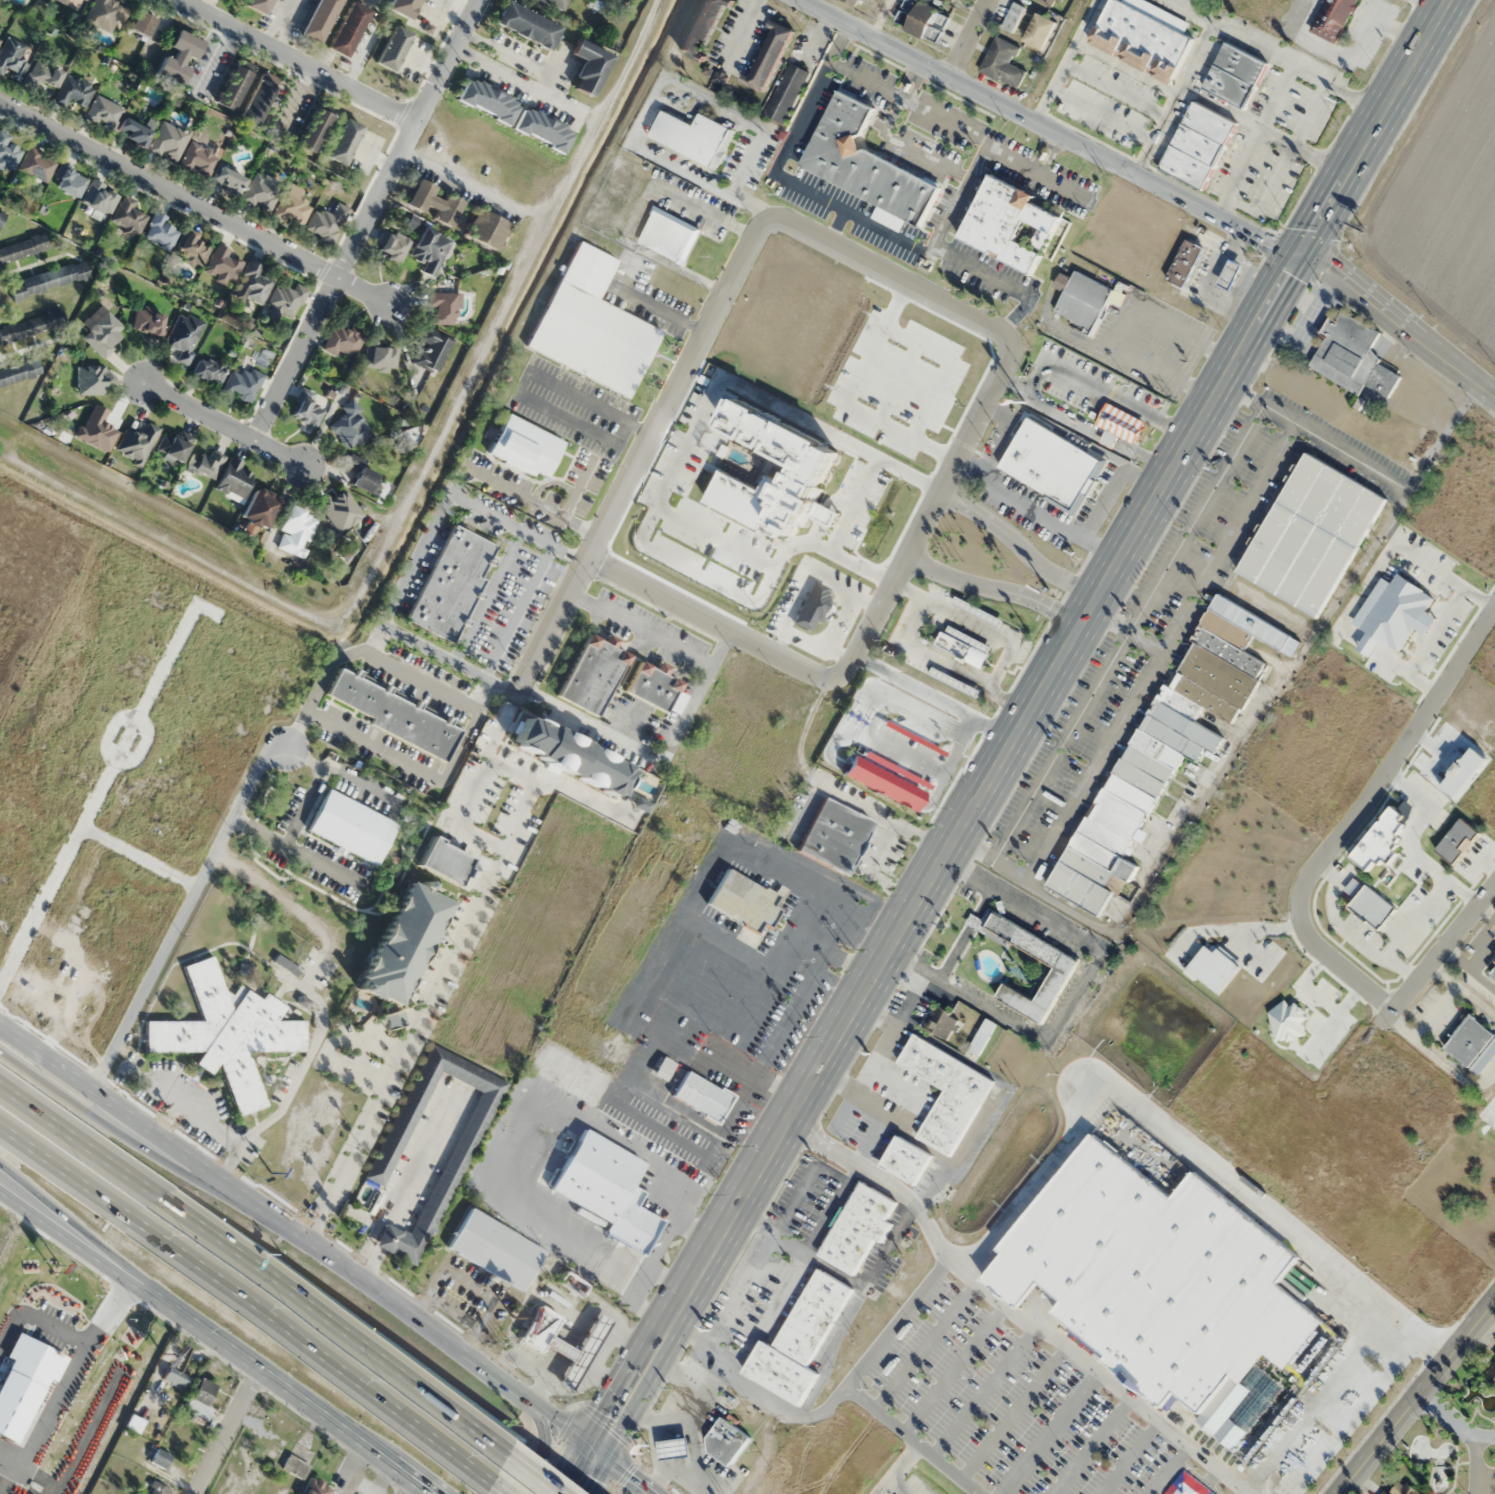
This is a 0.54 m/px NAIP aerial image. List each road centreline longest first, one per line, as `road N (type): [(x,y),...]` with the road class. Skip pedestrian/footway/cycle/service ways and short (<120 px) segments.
road 1 (primary): [(1303,252),(594,1451)]
road 2 (motorway): [(525,1450),(0,1078)]
road 3 (motorway): [(0,1134),(500,1485)]
road 4 (residential): [(515,699),(750,239),(766,222)]
road 5 (residential): [(1494,611),(1393,765),(1296,889),(1298,924),(1391,1009)]
road 6 (secondary): [(381,1297),(0,1025)]
road 7 (motorway): [(381,1297),(182,1177),(0,1052)]
road 8 (residential): [(0,98),(388,303)]
road 9 (residential): [(92,1091),(268,755),(286,749)]
road 10 (tertiary): [(949,75),(1230,223),(1303,252)]
road 11 (residential): [(836,676),(907,560),(1005,348)]
road 12 (residential): [(414,126),(251,439)]
road 13 (secondary): [(188,1321),(427,1493)]
road 14 (primary): [(1450,0),(1303,252)]
road 15 (residential): [(589,554),(799,667),(836,676)]
road 16 (residential): [(766,222),(787,223),(973,319),(1005,348)]
road 17 (residential): [(414,126),(173,0)]
road 18 (secondary): [(594,1451),(381,1297)]
road 19 (motorway): [(0,1160),(188,1321)]
road 20 (tertiary): [(1303,252),(1494,403)]
road 21 (tertiary): [(1494,1306),(1344,1493)]
road 22 (secondary): [(0,1189),(188,1321)]
road 23 (residential): [(1096,593),(1053,574),(941,485)]
road 24 (residential): [(907,560),(1028,599),(1078,625)]
road 25 (residential): [(1494,881),(1380,1022)]
road 26 (residential): [(304,466),(144,384)]
road 27 (tertiary): [(806,0),(949,75)]
road 28 (residential): [(479,0),(414,126)]
road 29 (residential): [(199,1493),(262,1373)]
road 30 (residential): [(1421,1399),(1472,1441),(1472,1493)]

